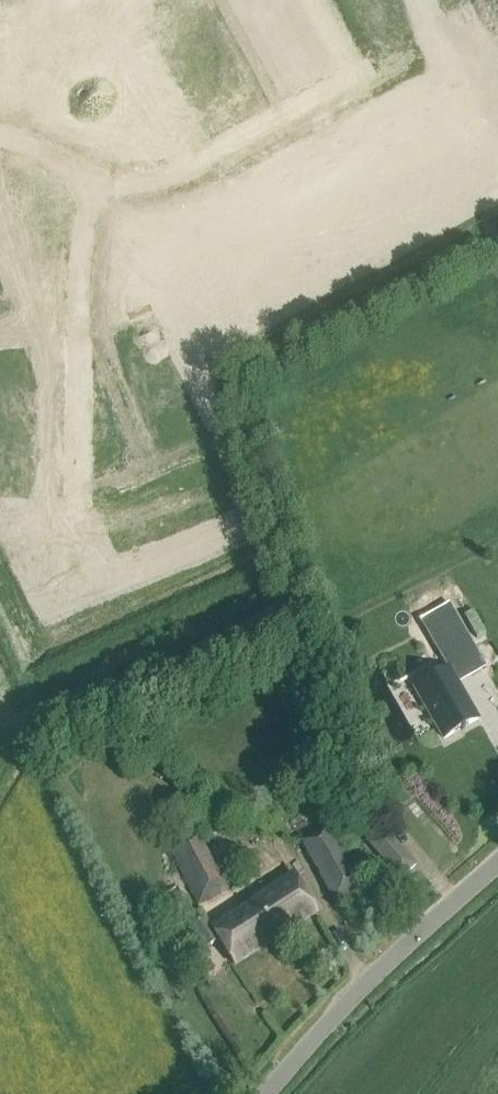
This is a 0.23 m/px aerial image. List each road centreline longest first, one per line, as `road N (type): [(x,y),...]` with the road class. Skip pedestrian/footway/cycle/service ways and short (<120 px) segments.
road 1 (residential): [(316,0),(360,75),(161,178),(94,185)]
road 2 (residential): [(94,185),(83,249),(79,514)]
road 3 (unclassified): [(267,1093),(370,977),(497,858)]

